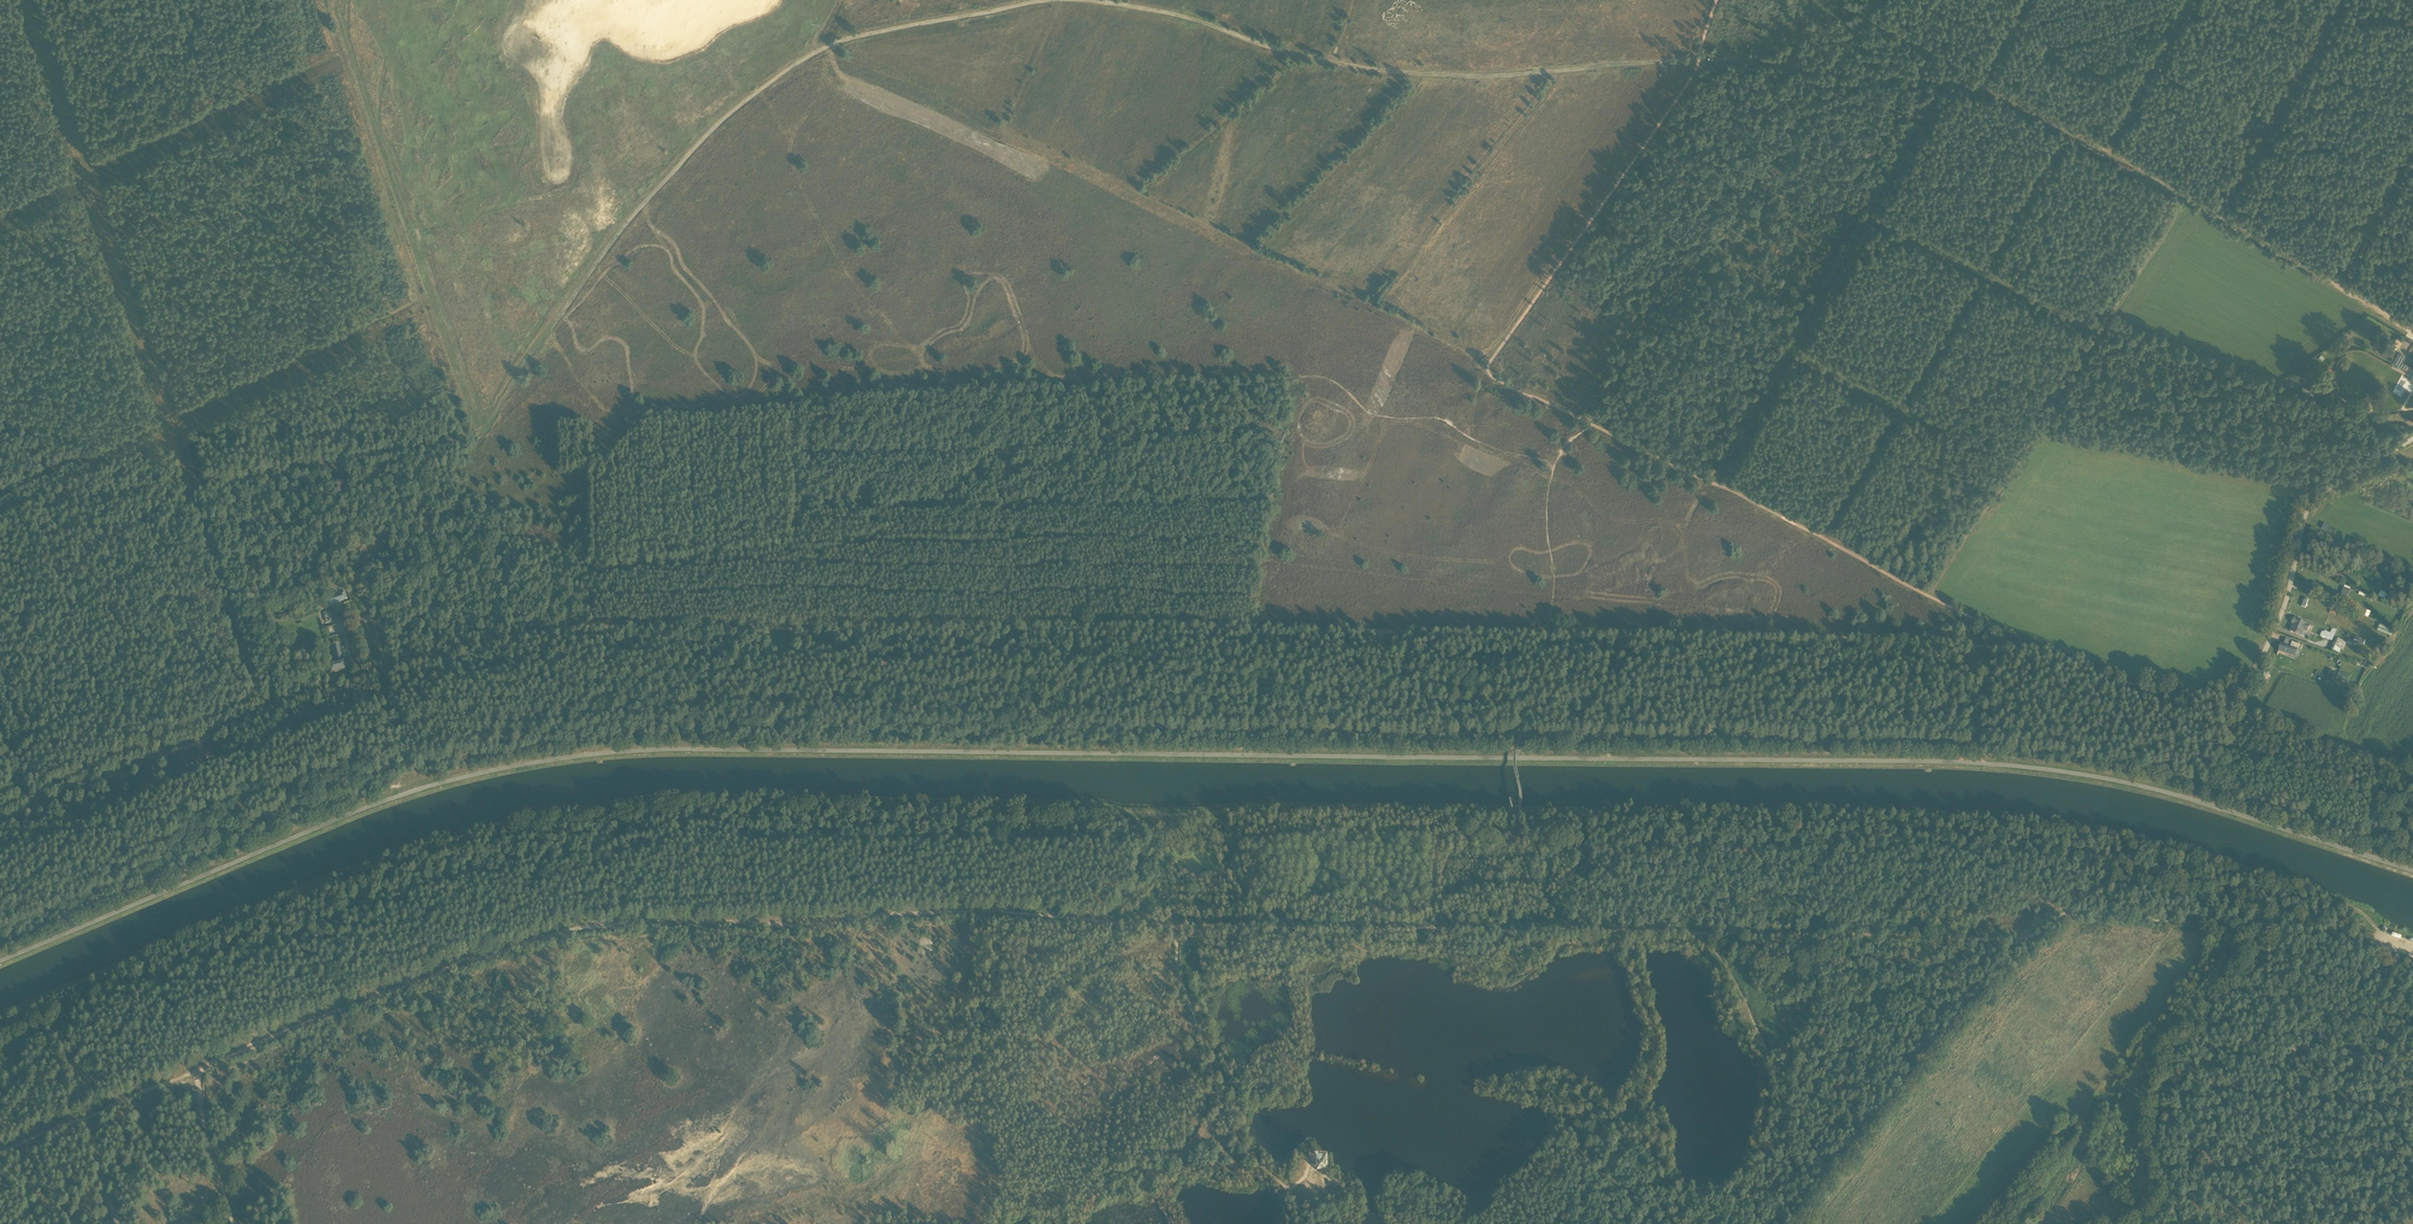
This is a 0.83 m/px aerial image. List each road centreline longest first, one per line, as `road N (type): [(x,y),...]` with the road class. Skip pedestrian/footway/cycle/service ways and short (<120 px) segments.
road 1 (track): [(0,1018),(343,876),(510,826),(724,800),(1093,803),(1156,814)]
road 2 (track): [(2367,918),(2329,896),(2195,856),(1985,816),(1247,807),(1201,813)]
road 3 (track): [(1545,635),(1181,625),(586,631),(381,673)]
road 4 (track): [(381,673),(358,580),(436,450),(482,434),(603,252),(720,120),(831,46),(1045,0)]
road 5 (track): [(1107,922),(964,914),(876,917),(796,931),(569,931),(383,995),(191,1075)]
road 6 (track): [(1077,0),(1185,14),(1280,52),(1414,76),(1698,61)]
road 7 (track): [(436,450),(200,487),(173,418),(0,503)]
road 8 (track): [(322,0),(468,441)]
road 9 (track): [(2003,647),(1545,635)]
road 10 (track): [(0,822),(381,673)]
road 11 (track): [(2033,935),(1698,931)]
road 12 (track): [(1769,1223),(1786,1154),(1786,1099),(1735,980),(1698,931)]
road 13 (track): [(281,707),(243,705),(0,811)]
road 14 (track): [(1178,929),(1176,961),(1218,1088),(1219,1117),(1289,1192)]
road 15 (unclassified): [(2412,437),(2307,508),(2286,600),(2263,655)]
road 16 (track): [(422,299),(173,418)]
road 17 (track): [(1698,931),(1435,929)]
road 18 (track): [(1435,929),(1178,929)]
road 19 (track): [(2402,326),(2187,196)]
road 20 (track): [(2219,216),(2342,0)]
road 21 (track): [(2229,696),(2140,700),(2040,650),(2003,647)]
road 22 (track): [(2187,196),(1978,90)]
road 23 (track): [(2412,854),(2212,790)]
road 24 (track): [(2062,915),(2211,923),(2263,945)]
road 25 (track): [(2412,764),(2277,734),(2229,696)]
road 26 (track): [(2398,943),(2351,943),(2221,901)]
road 27 (track): [(164,1084),(0,1152)]
road 28 (track): [(2105,153),(2191,0)]
road 29 (track): [(2263,945),(2412,1027)]
road 30 (track): [(1698,61),(1771,61),(1867,75)]
road 31 (track): [(2412,146),(2337,286)]
road 32 (track): [(1725,1223),(1704,1220),(1667,1190),(1651,1136),(1632,1112)]
road 33 (track): [(234,1223),(191,1075)]

